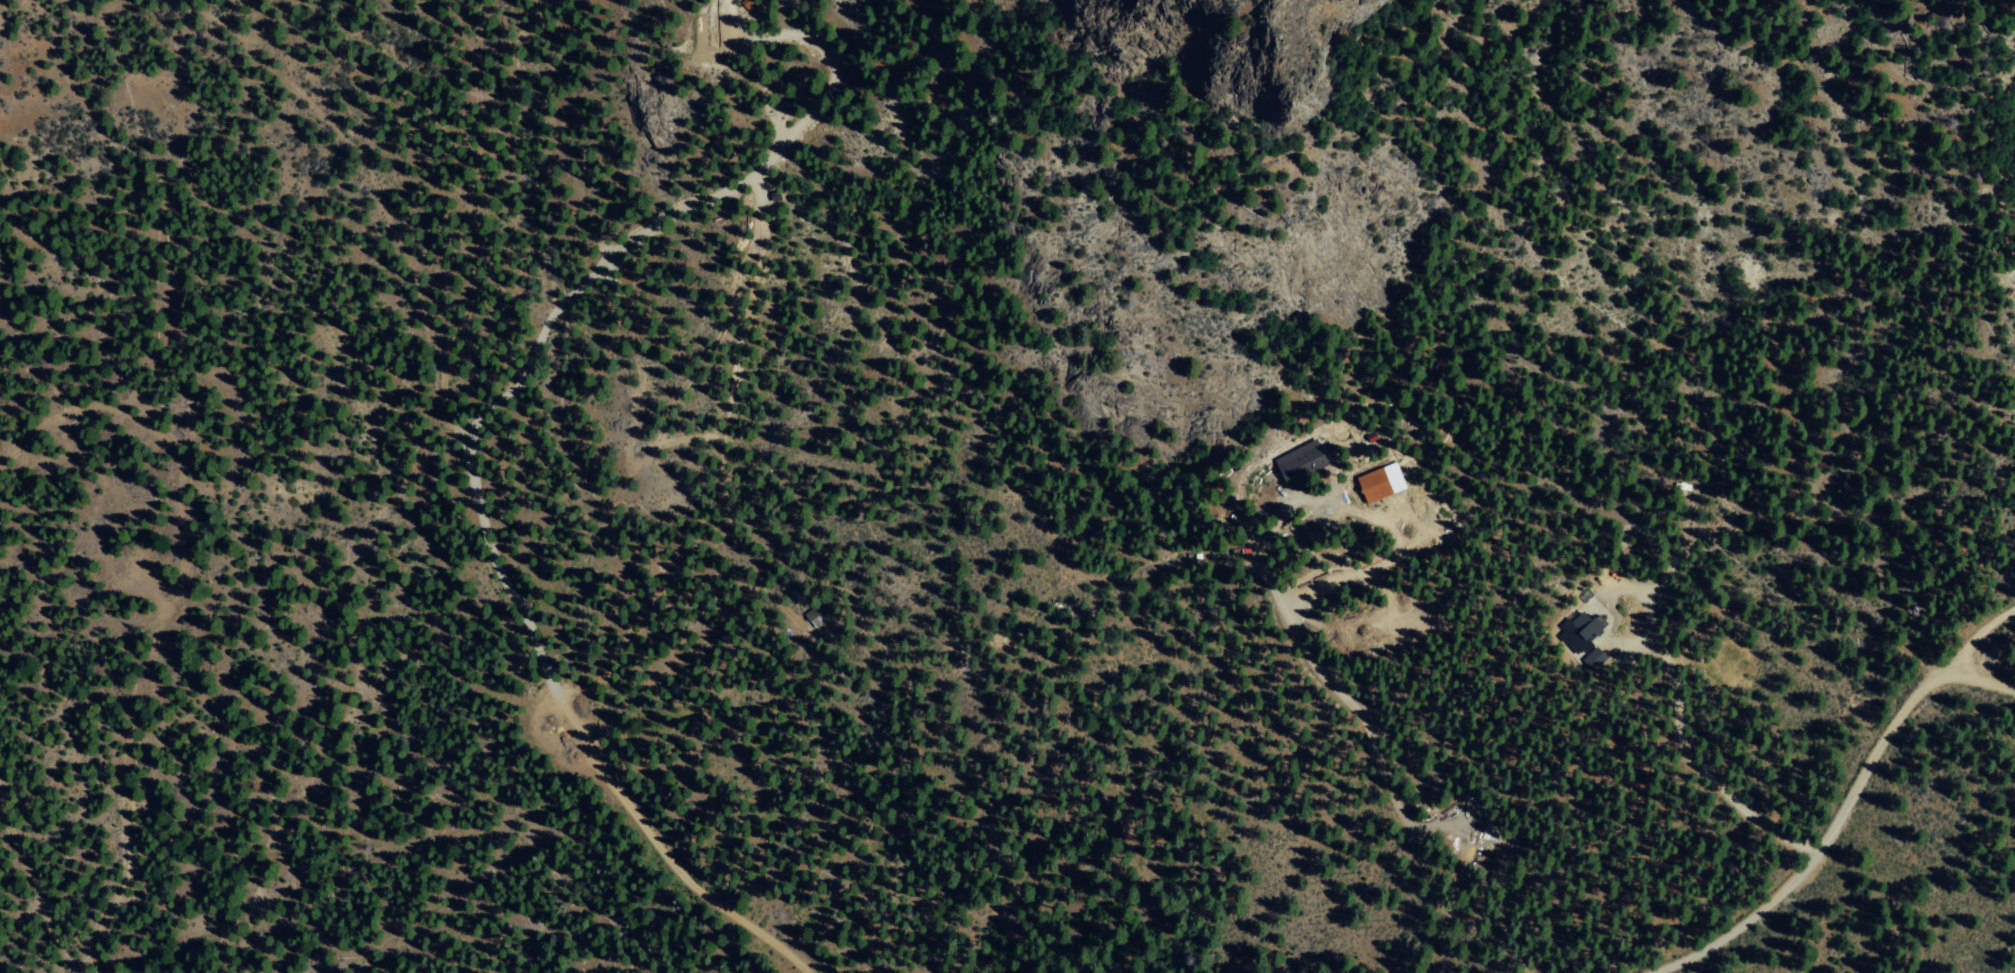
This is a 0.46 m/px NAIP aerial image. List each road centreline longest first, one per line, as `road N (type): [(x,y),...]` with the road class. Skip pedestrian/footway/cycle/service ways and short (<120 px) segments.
road 1 (residential): [(1589,972),(1749,915),(1822,836),(1912,699),(1938,677),(2014,691)]

